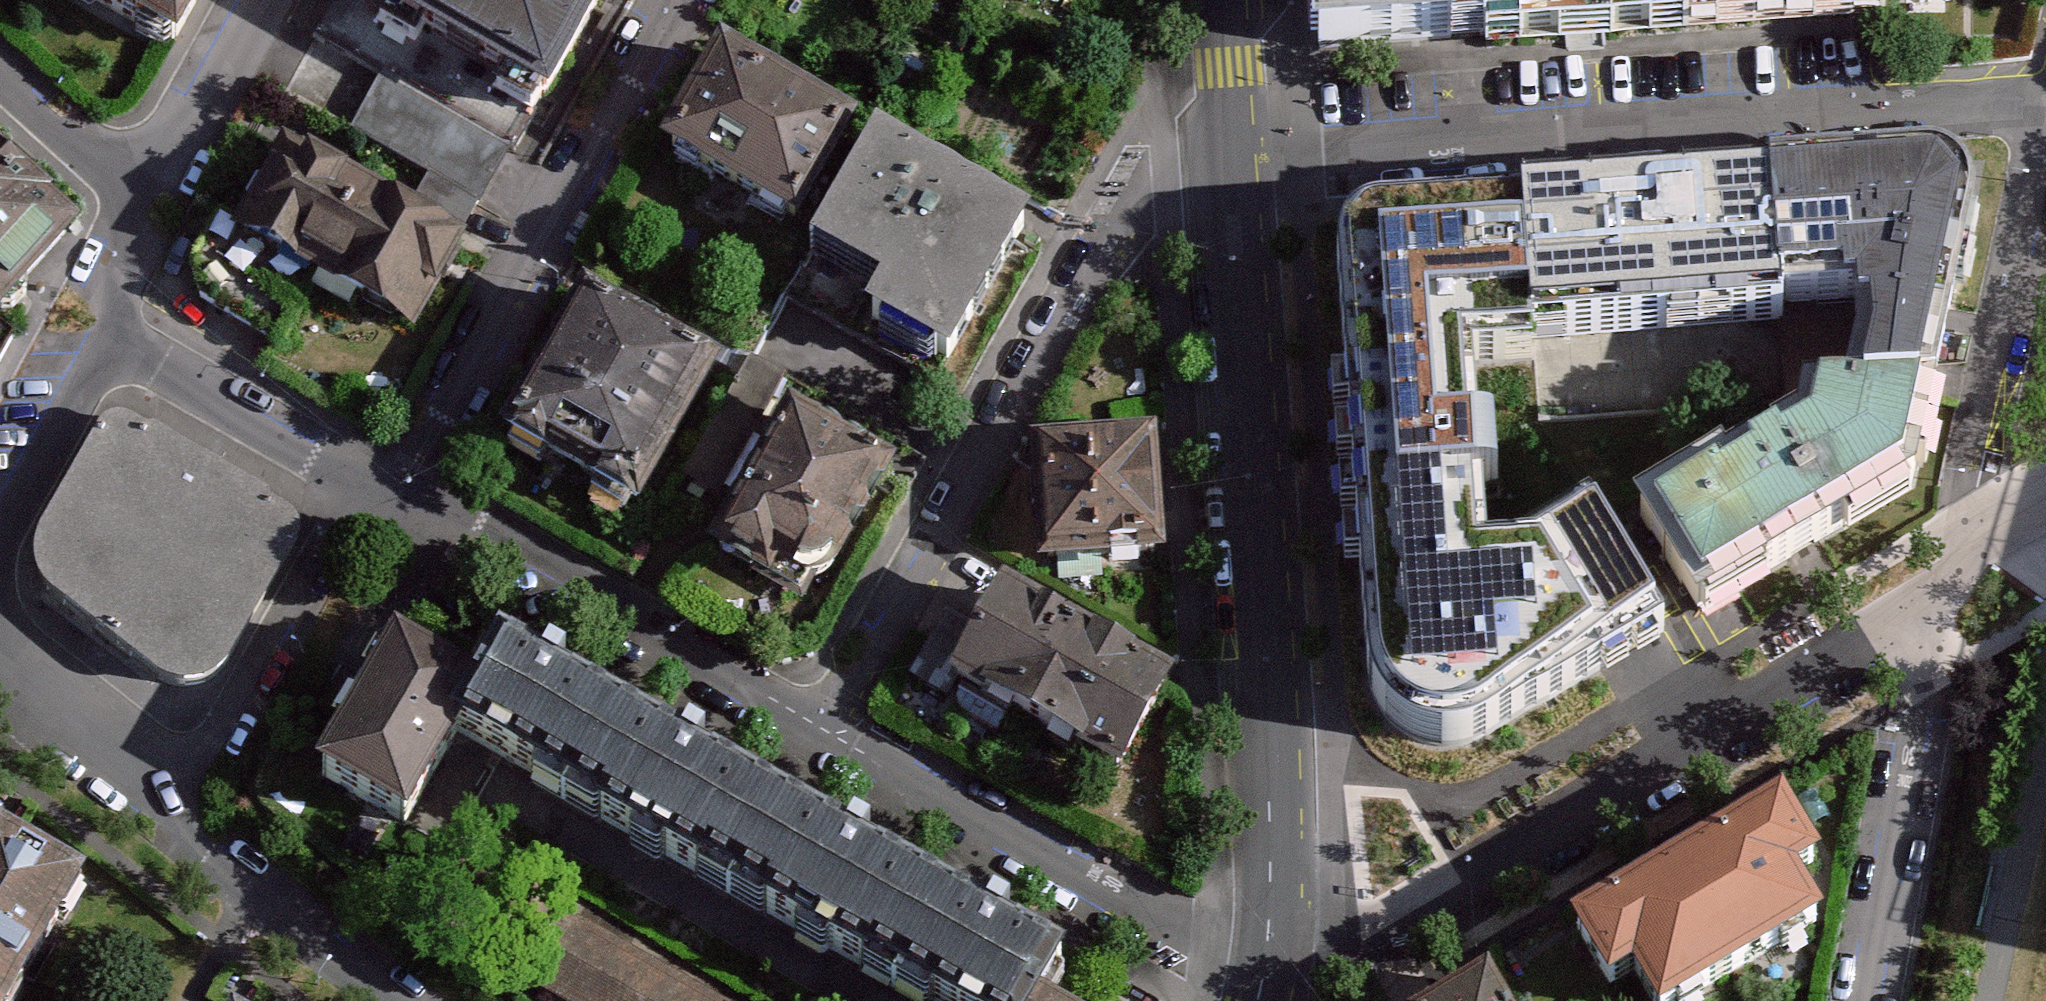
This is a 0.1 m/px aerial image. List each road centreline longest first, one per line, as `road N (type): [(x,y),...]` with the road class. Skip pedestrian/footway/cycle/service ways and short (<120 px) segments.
road 1 (residential): [(2045,101),(1236,157)]
road 2 (tertiary): [(1236,157),(1267,637),(1271,926)]
road 3 (residential): [(1236,157),(1175,159),(1110,252),(819,736)]
road 4 (residential): [(1887,628),(1378,930)]
road 5 (residential): [(673,0),(403,501)]
road 6 (residential): [(1264,965),(1192,944),(819,736)]
road 7 (residential): [(819,736),(403,501)]
road 8 (residential): [(2045,112),(1952,519),(1968,549)]
road 9 (residential): [(1887,628),(1921,689),(1860,1000)]
road 10 (residential): [(368,481),(182,813)]
road 11 (residential): [(409,1000),(260,886),(182,813)]
road 12 (residential): [(368,481),(111,338)]
road 13 (residential): [(182,813),(0,649)]
road 14 (residential): [(262,0),(150,208)]
road 15 (residential): [(111,338),(0,522)]
road 16 (residential): [(150,208),(0,72)]
road 17 (tertiary): [(1224,0),(1236,157)]
road 18 (residential): [(150,208),(111,338)]

